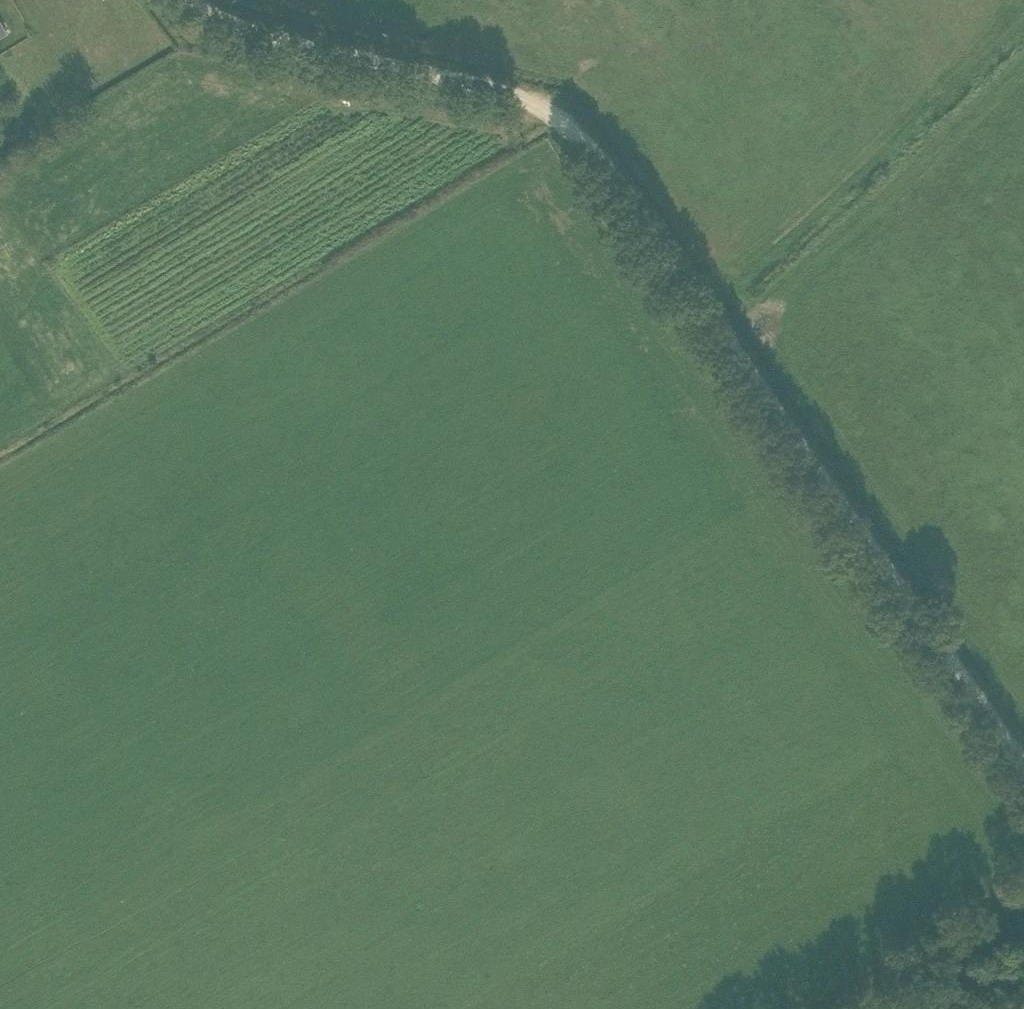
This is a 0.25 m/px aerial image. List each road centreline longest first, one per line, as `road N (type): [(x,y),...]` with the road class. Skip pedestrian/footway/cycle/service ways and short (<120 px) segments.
road 1 (track): [(186,0),(195,12),(541,111),(1023,766)]
road 2 (track): [(849,1008),(1023,906)]

